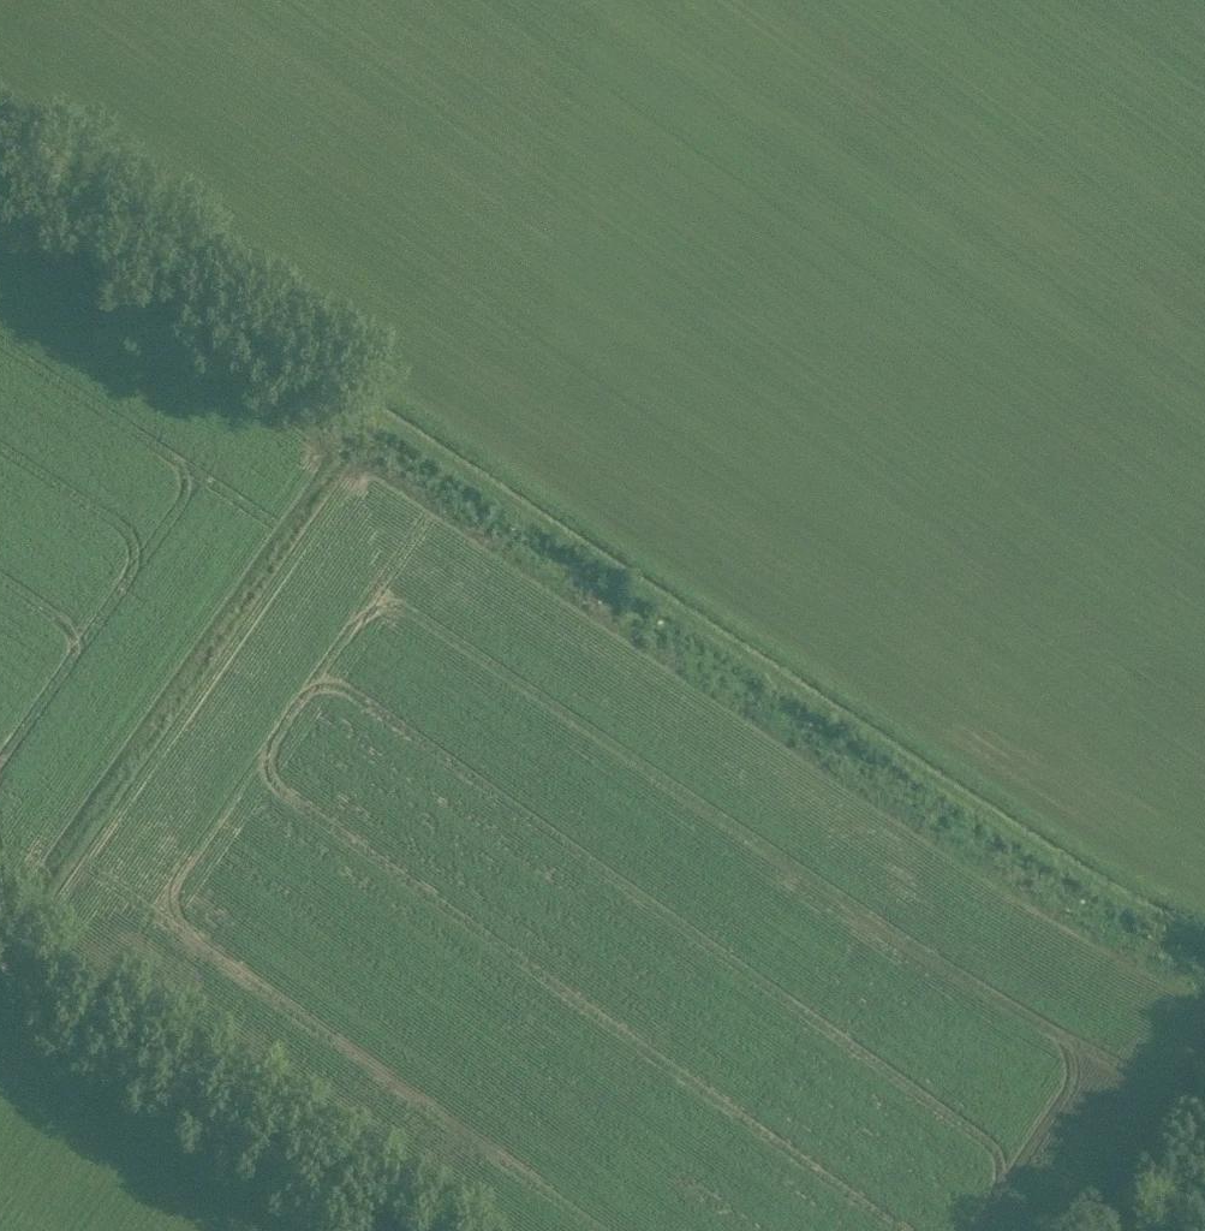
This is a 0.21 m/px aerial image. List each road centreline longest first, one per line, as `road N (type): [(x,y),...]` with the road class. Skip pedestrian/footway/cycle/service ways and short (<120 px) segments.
road 1 (track): [(0,957),(397,1230)]

